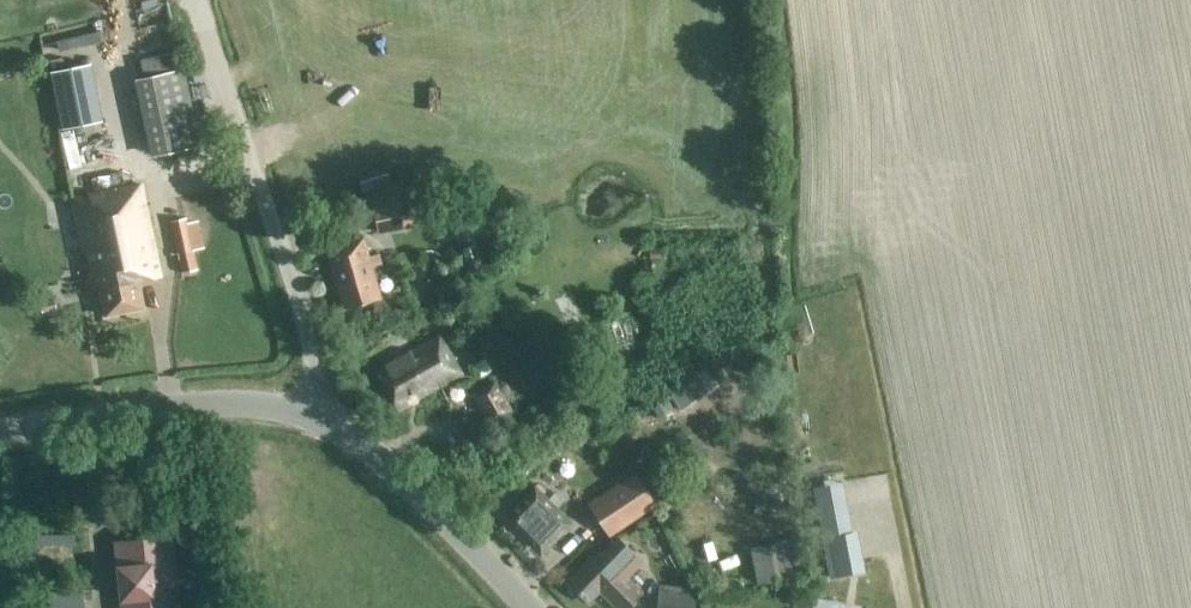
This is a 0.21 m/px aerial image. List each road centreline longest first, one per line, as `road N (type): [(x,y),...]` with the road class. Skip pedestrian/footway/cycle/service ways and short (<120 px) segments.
road 1 (unclassified): [(207,31),(304,320),(314,376),(311,417)]
road 2 (tertiary): [(311,417),(235,404),(0,431)]
road 3 (tertiary): [(531,607),(402,478),(311,417)]

